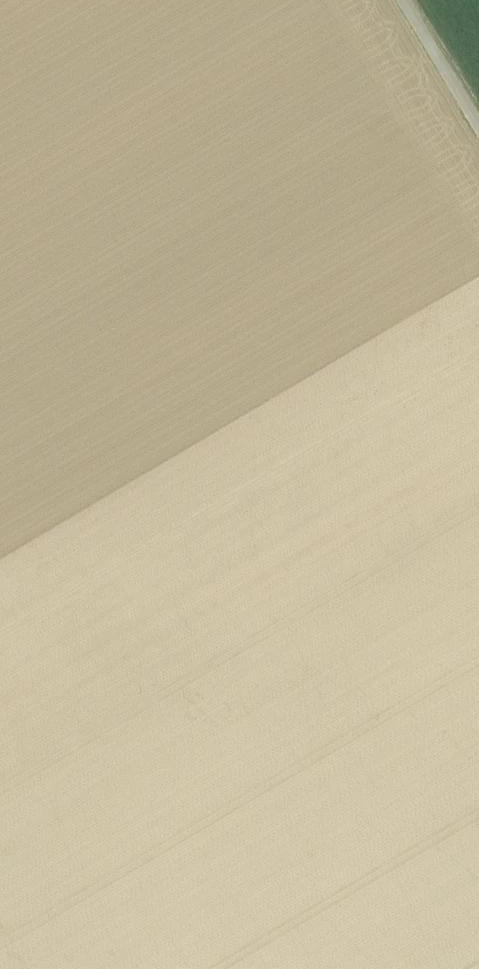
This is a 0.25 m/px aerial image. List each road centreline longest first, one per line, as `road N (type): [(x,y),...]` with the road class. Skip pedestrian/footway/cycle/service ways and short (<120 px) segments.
road 1 (track): [(478,130),(401,0)]

